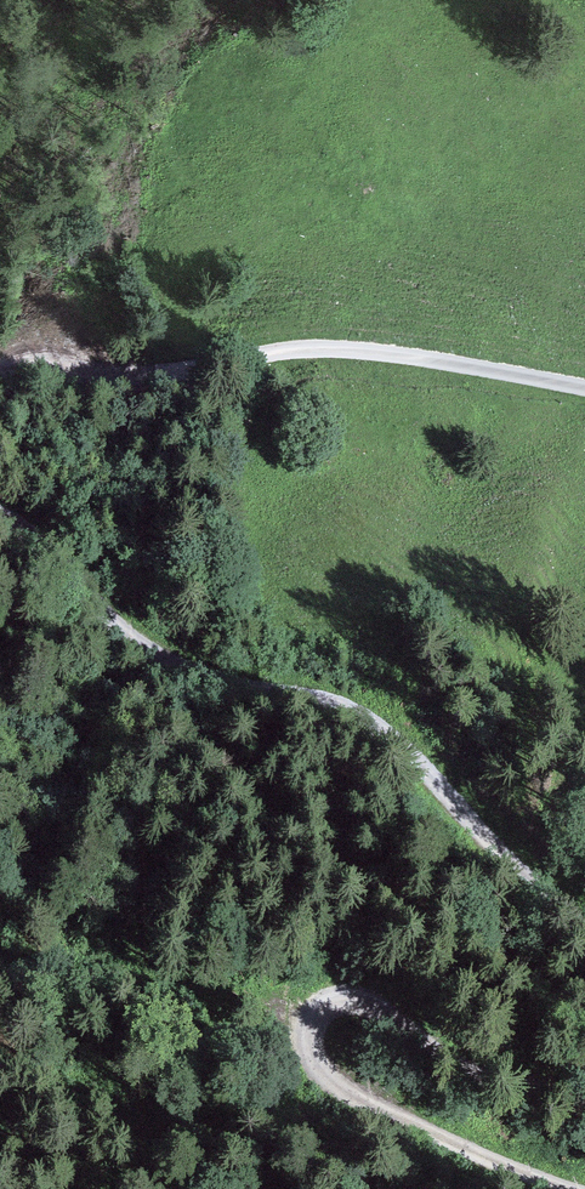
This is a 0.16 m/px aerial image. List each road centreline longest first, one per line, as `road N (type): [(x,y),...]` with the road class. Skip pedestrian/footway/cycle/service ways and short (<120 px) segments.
road 1 (track): [(584,926),(504,856),(365,712),(307,690),(188,669),(110,615),(0,517)]
road 2 (track): [(574,1188),(362,1102),(325,1077),(307,1037),(329,1002),(366,1003),(486,1080),(584,1089)]
road 3 (track): [(0,364),(67,353),(112,374),(345,349),(584,390)]

